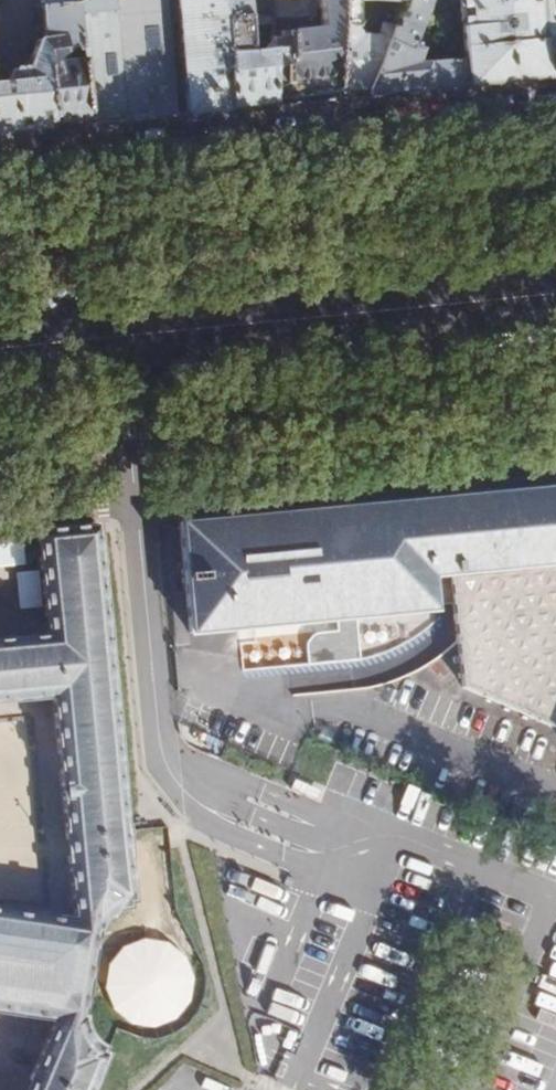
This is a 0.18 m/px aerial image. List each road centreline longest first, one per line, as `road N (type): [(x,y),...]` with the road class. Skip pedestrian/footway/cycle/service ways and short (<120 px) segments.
road 1 (residential): [(555,109),(0,166)]
road 2 (primary): [(0,352),(555,296)]
road 3 (residential): [(555,460),(0,509)]

